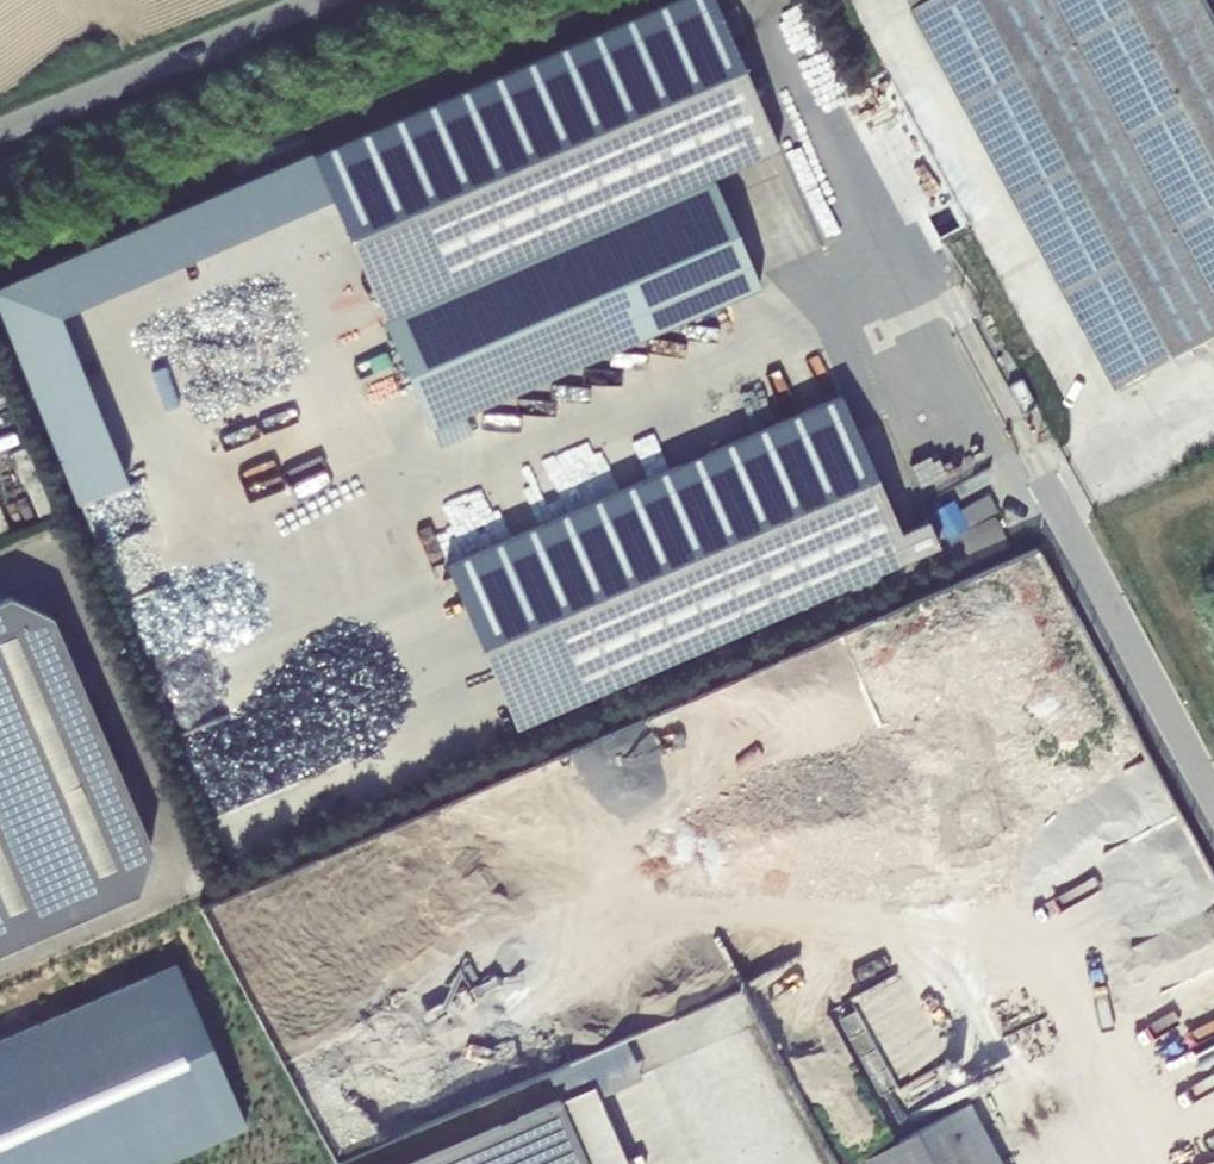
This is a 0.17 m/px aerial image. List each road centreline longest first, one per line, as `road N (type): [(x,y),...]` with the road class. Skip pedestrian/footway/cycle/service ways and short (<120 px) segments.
road 1 (unclassified): [(0,129),(310,0)]

